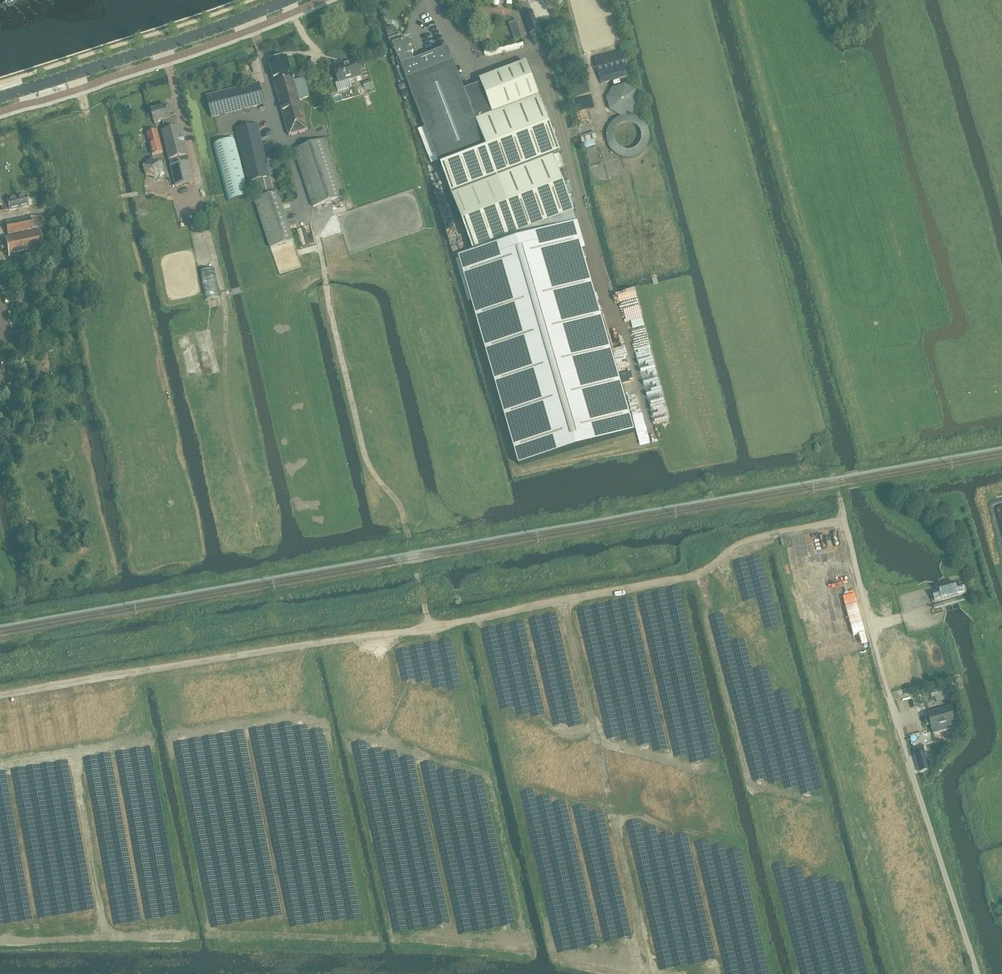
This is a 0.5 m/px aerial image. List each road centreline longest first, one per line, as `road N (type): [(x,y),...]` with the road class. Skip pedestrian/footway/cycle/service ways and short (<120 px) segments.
road 1 (track): [(0,695),(405,632),(681,578),(748,541),(816,525),(836,525),(848,534)]
road 2 (track): [(409,541),(398,504),(363,451),(319,243)]
road 3 (secondary): [(0,98),(286,0)]

